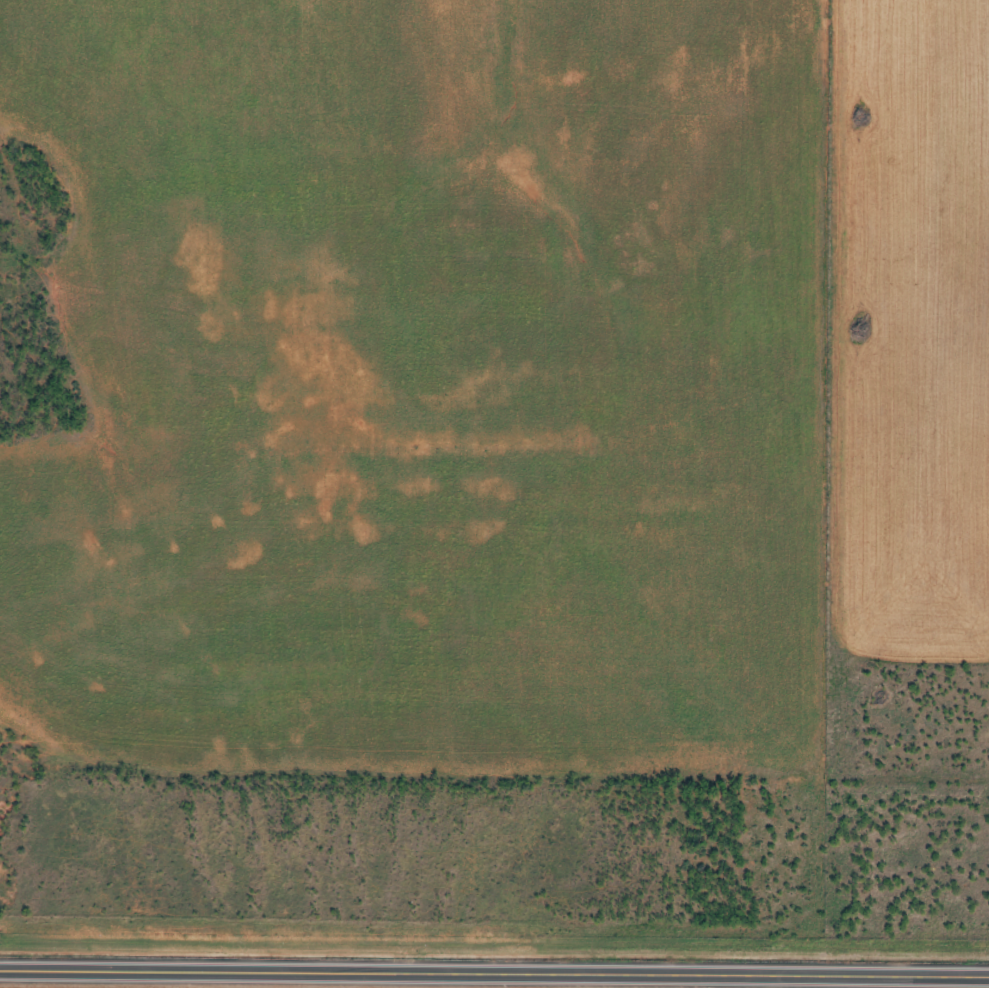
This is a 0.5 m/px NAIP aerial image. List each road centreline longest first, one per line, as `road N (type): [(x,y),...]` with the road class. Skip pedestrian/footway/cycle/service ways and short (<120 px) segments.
road 1 (primary): [(988,978),(0,973)]

